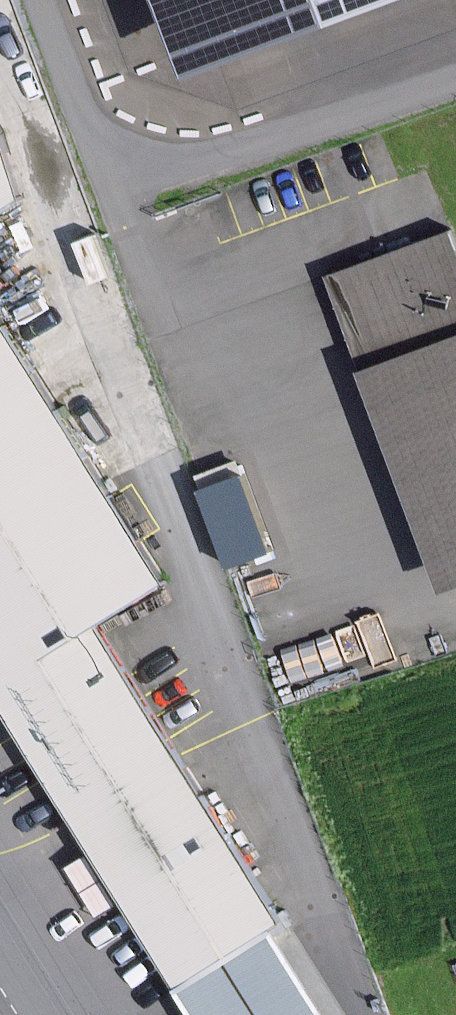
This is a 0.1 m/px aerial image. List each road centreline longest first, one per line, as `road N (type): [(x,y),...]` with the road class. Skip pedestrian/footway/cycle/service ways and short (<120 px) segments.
road 1 (unclassified): [(39,0),(211,428)]

